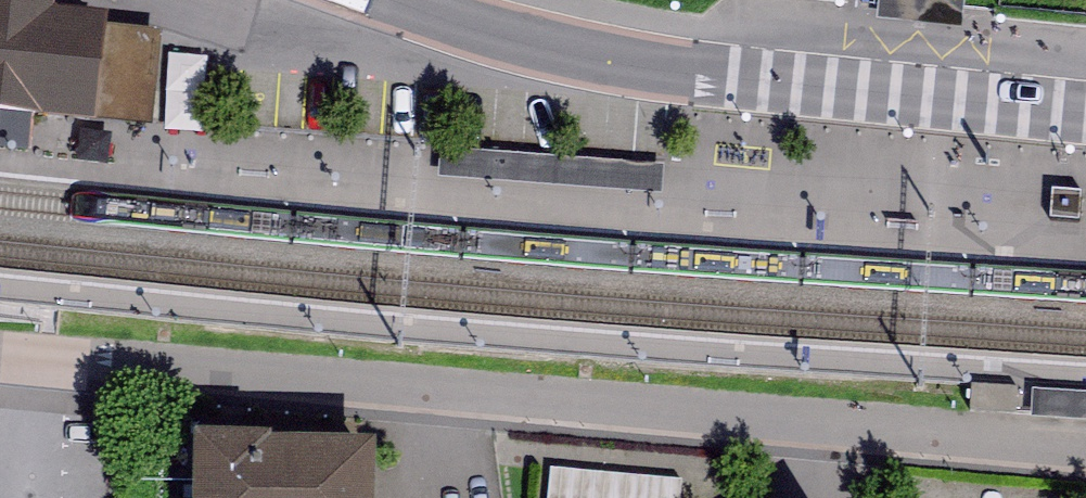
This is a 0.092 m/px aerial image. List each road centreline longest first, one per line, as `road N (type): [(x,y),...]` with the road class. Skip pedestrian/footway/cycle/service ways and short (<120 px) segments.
road 1 (residential): [(1085,455),(0,355)]
road 2 (tertiary): [(391,0),(598,62),(1085,116)]
road 3 (residential): [(377,0),(278,23),(121,0)]

